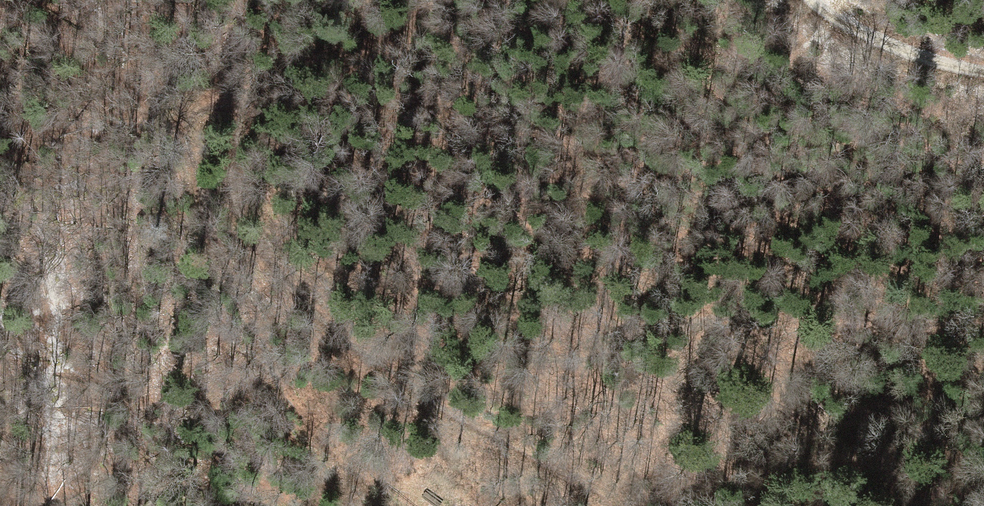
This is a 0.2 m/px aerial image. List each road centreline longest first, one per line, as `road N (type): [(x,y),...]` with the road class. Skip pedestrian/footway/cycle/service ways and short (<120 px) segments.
road 1 (track): [(231,93),(218,90),(188,121),(194,175),(223,270),(273,380),(354,457),(376,505)]
road 2 (track): [(284,279),(394,377),(586,477),(612,505)]
road 3 (track): [(284,279),(237,195),(242,102),(231,93)]
road 4 (track): [(829,0),(883,32),(983,64)]

